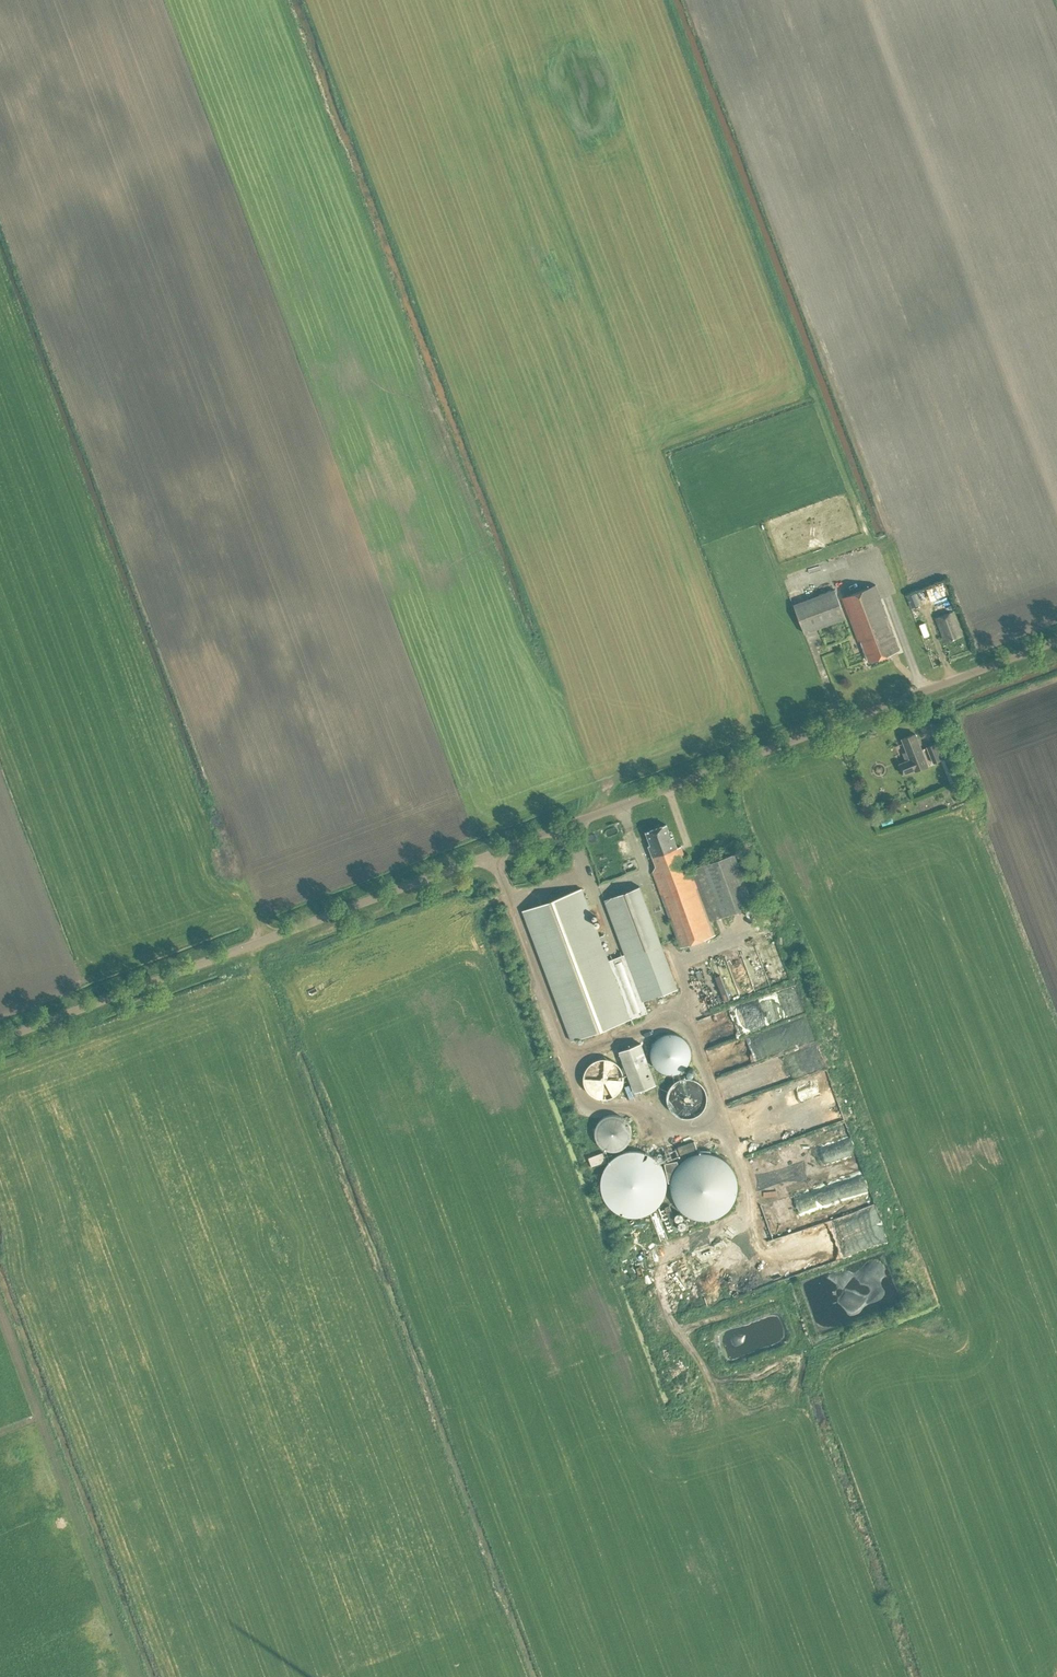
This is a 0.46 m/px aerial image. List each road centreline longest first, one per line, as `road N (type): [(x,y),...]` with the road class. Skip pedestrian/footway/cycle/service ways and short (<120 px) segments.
road 1 (unclassified): [(0,1038),(1056,641)]

